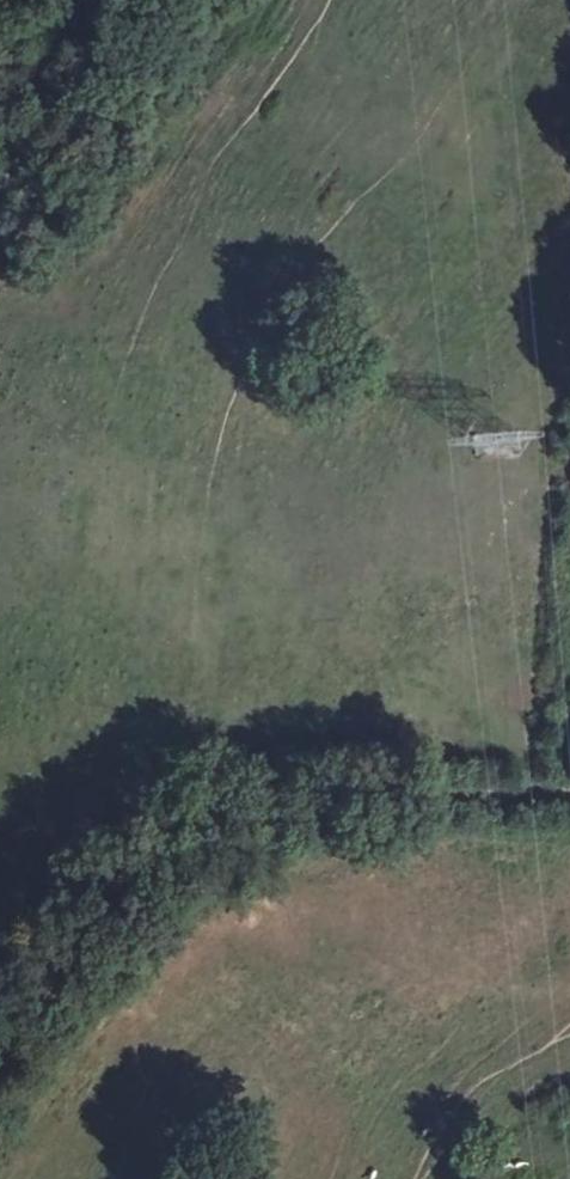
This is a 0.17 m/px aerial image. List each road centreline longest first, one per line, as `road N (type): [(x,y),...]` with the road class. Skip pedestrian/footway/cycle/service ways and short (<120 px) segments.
road 1 (track): [(569,793),(433,797),(291,815),(171,880),(27,1019),(0,1056)]

